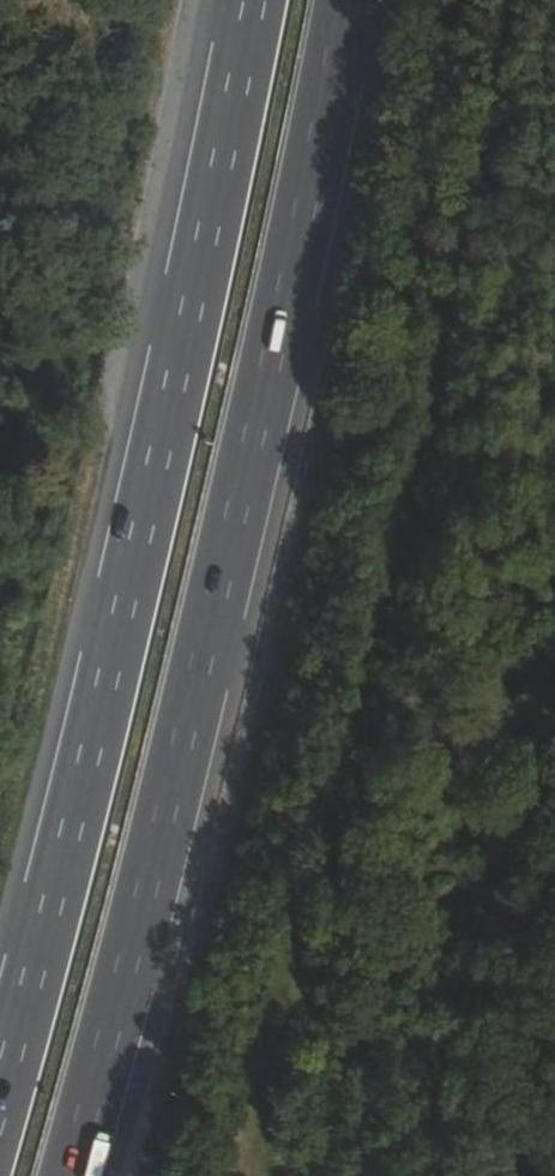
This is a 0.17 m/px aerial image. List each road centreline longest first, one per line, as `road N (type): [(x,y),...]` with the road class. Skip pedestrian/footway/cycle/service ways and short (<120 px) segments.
road 1 (motorway): [(68,1175),(179,757),(347,0)]
road 2 (motorway): [(254,0),(94,749),(0,1097)]

